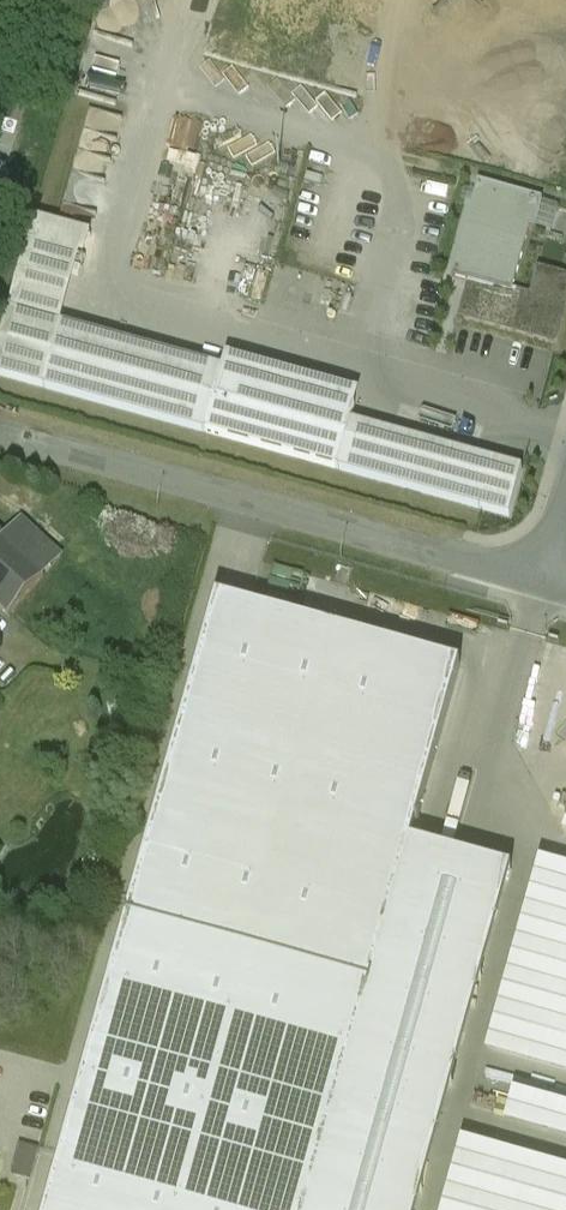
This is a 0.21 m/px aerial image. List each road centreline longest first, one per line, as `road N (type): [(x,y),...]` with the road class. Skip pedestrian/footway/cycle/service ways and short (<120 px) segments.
road 1 (unclassified): [(543,582),(0,433)]
road 2 (unclassified): [(0,176),(49,0)]

